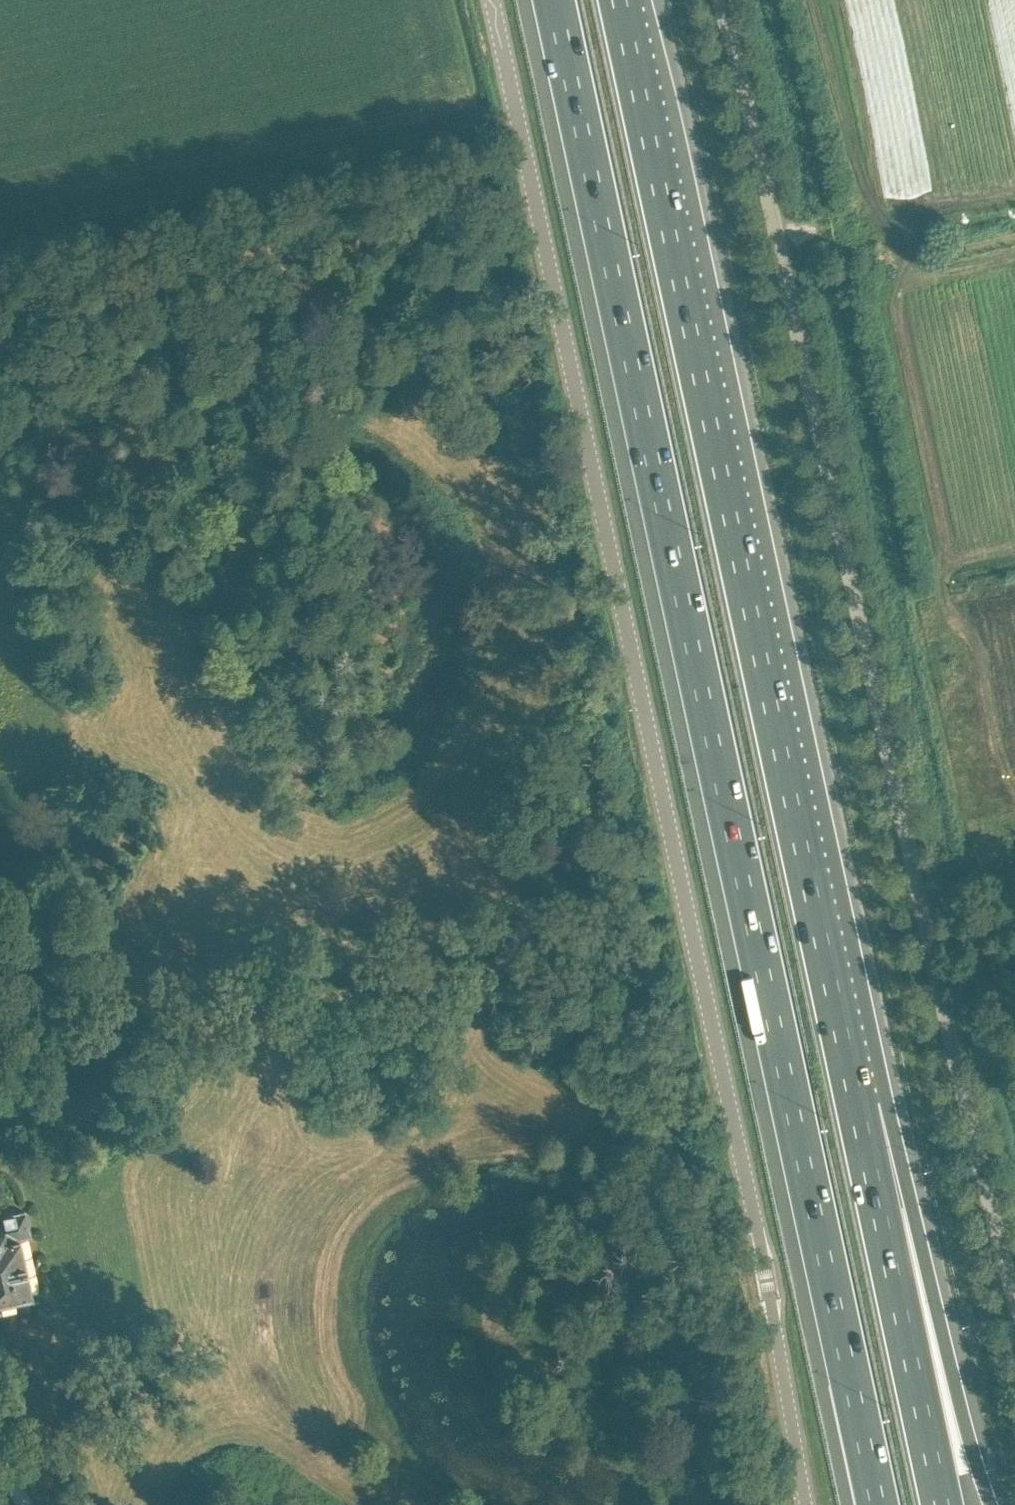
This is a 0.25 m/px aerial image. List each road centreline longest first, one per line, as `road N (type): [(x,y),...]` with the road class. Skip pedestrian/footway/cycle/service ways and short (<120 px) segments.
road 1 (motorway): [(555,0),(878,1504)]
road 2 (tertiary): [(806,1504),(739,1142),(492,0)]
road 3 (unclassified): [(1014,1301),(716,0)]
road 4 (motorway): [(856,1105),(620,0)]
road 5 (motorway): [(993,1504),(856,1105)]
road 6 (motorway): [(942,1504),(856,1105)]

